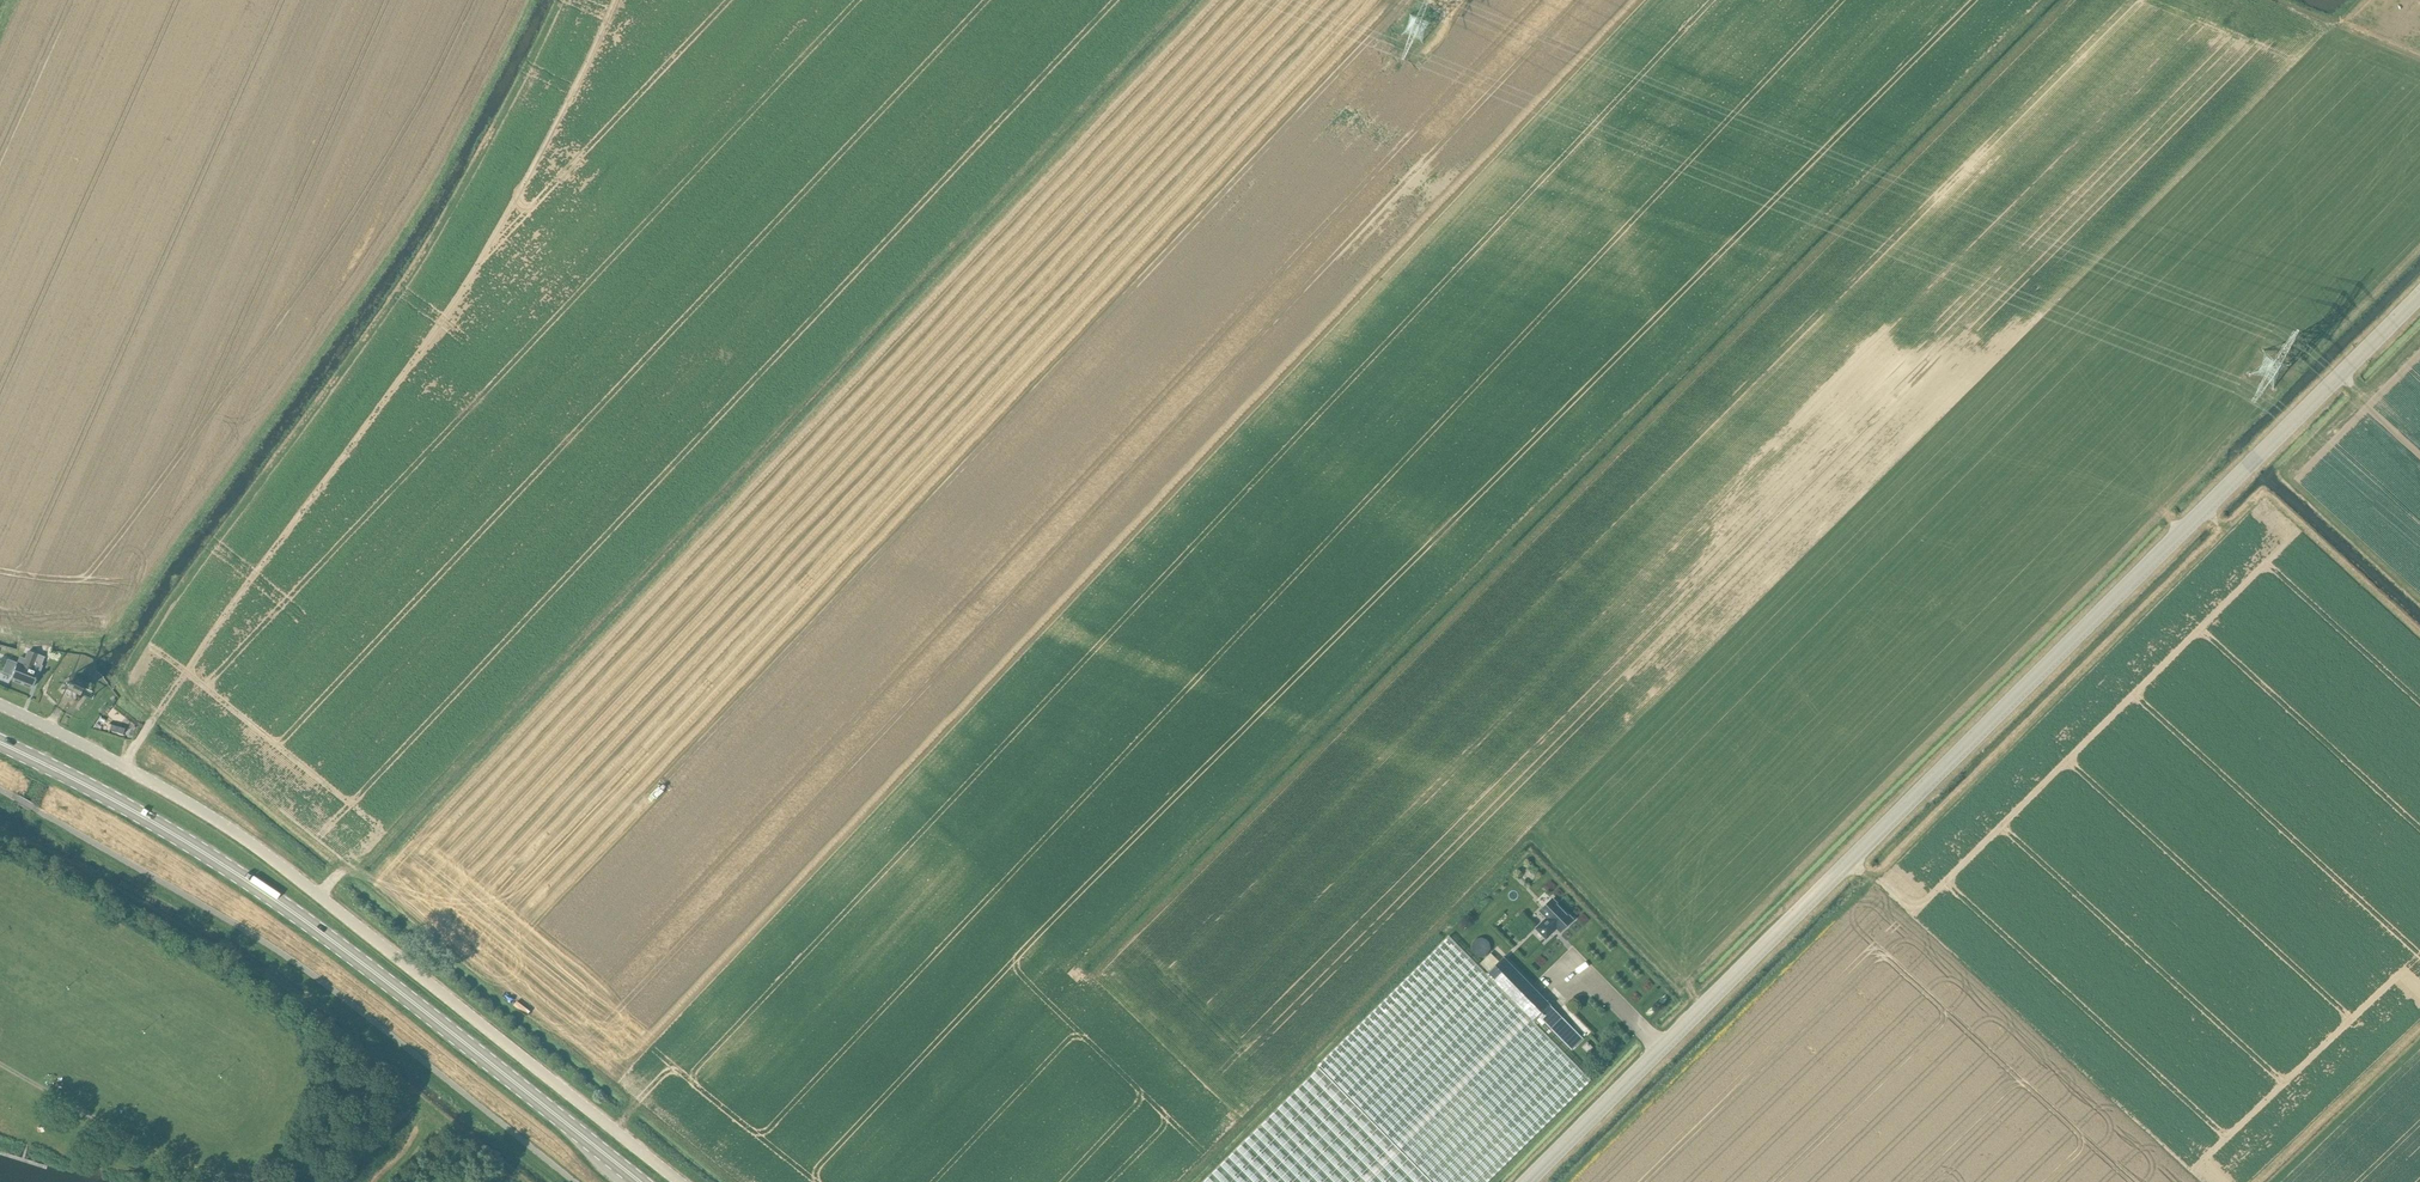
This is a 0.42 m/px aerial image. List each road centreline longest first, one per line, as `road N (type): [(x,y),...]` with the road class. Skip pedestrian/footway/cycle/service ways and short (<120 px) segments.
road 1 (tertiary): [(1527,1181),(2419,297)]
road 2 (unclassified): [(680,1181),(238,834),(0,704)]
road 3 (primary): [(639,1181),(281,904),(149,820),(0,742)]

